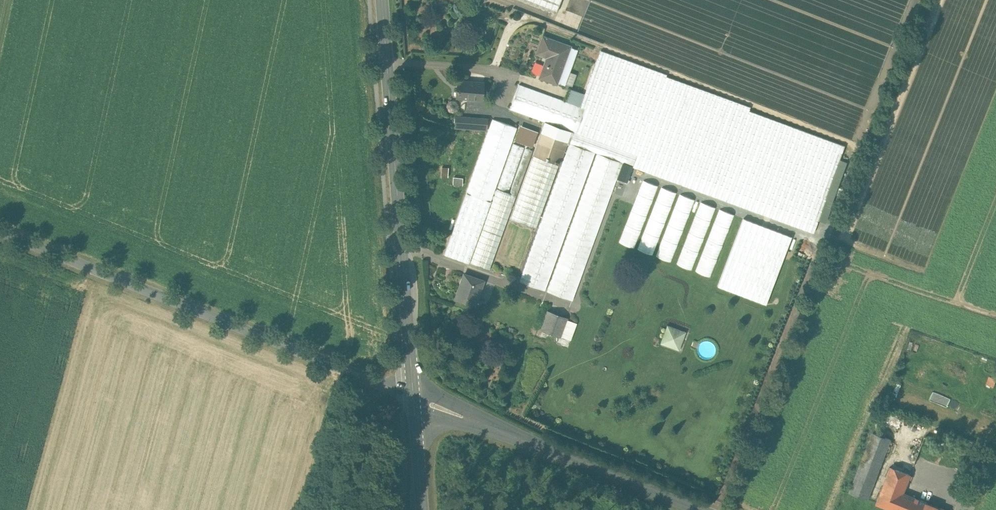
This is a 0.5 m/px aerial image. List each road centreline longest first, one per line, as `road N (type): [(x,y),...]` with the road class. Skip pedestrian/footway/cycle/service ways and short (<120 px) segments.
road 1 (unclassified): [(0,228),(413,391)]
road 2 (tertiary): [(413,391),(381,0)]
road 3 (unclassified): [(413,391),(713,509)]

